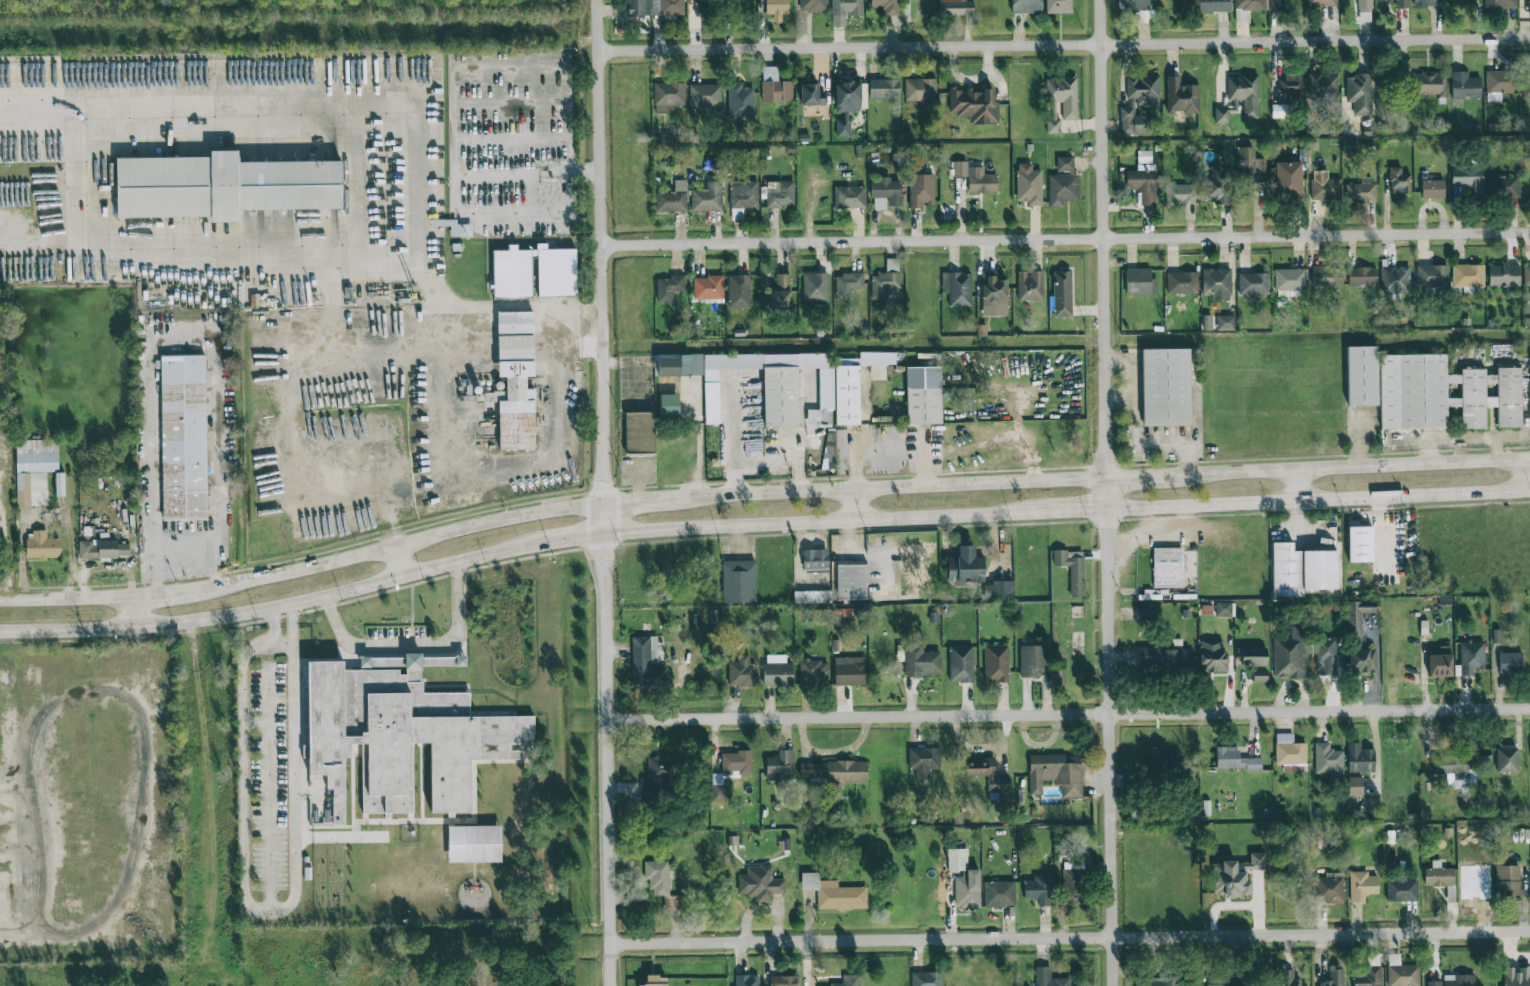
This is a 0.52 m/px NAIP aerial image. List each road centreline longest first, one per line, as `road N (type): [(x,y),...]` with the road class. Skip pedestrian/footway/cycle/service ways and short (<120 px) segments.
road 1 (residential): [(598,0),(611,985)]
road 2 (residential): [(1102,0),(1115,985)]
road 3 (residential): [(599,51),(1529,40)]
road 4 (residential): [(603,244),(1529,231)]
road 5 (residential): [(608,719),(1529,710)]
road 6 (residential): [(610,941),(1529,930)]
road 7 (secondary): [(0,632),(196,621),(537,544)]
road 8 (secondary): [(1109,480),(684,497)]
road 9 (secondary): [(1109,511),(1529,492)]
road 10 (secondary): [(605,533),(1019,515)]
road 11 (secondary): [(604,502),(201,587)]
road 12 (secondary): [(1529,460),(1178,477)]
road 13 (secondary): [(133,595),(0,600)]

